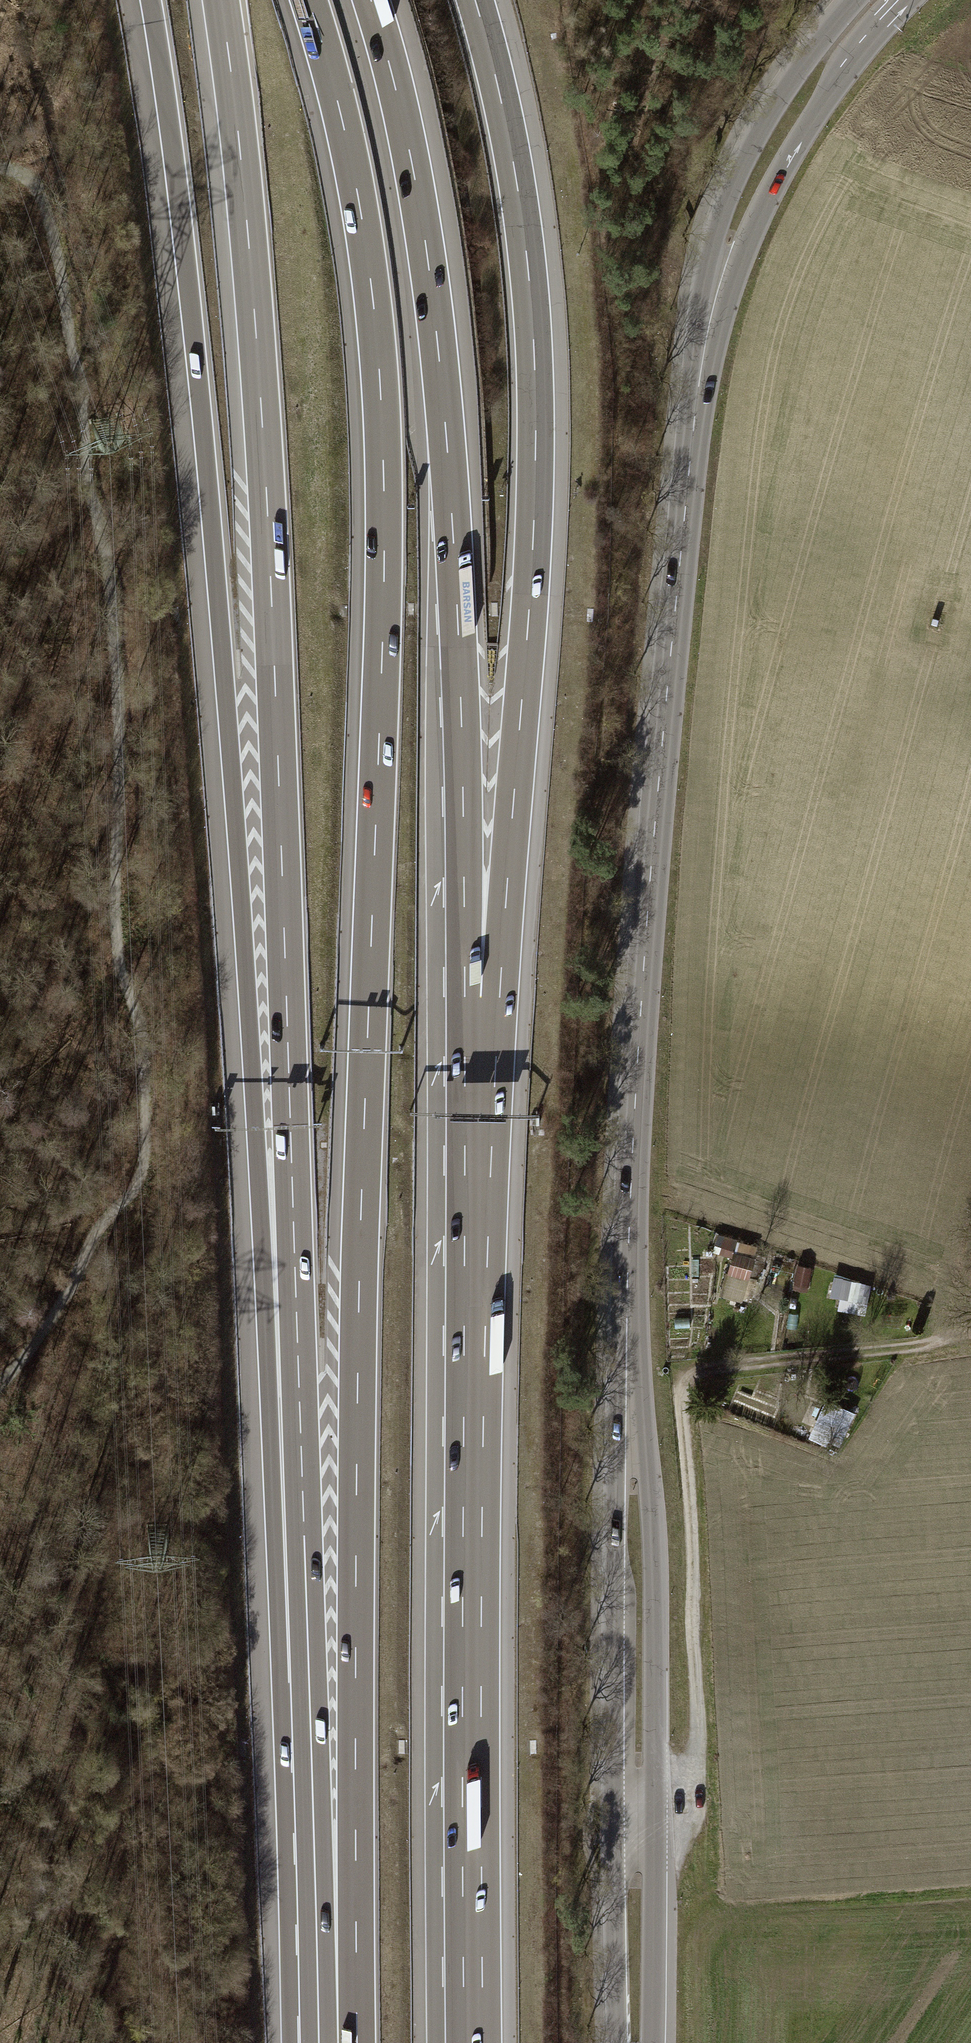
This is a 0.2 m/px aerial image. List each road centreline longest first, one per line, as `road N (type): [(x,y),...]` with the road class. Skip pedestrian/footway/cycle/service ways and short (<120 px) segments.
road 1 (secondary): [(634,2042),(628,1266),(650,874),(696,410),(715,292),(747,196),(814,79),(880,0)]
road 2 (motorway): [(309,0),(359,202),(383,472),(356,1681),(336,1902)]
road 3 (motorway): [(151,0),(196,357),(256,1129),(299,1397)]
road 4 (motorway): [(221,0),(267,501),(299,1397)]
road 5 (motorway): [(474,2042),(481,997)]
road 6 (motorway): [(481,997),(513,805),(536,445),(516,177),(475,0)]
road 7 (motorway): [(481,997),(438,345),(412,163),(371,0)]
road 8 (track): [(634,1782),(682,1771),(698,1740),(681,1399),(689,1380),(707,1369),(918,1346)]
road 9 (motorway): [(299,1397),(309,1682),(336,1902)]
road 10 (track): [(970,1171),(918,1346)]
road 11 (motorway): [(336,1902),(338,2042)]

